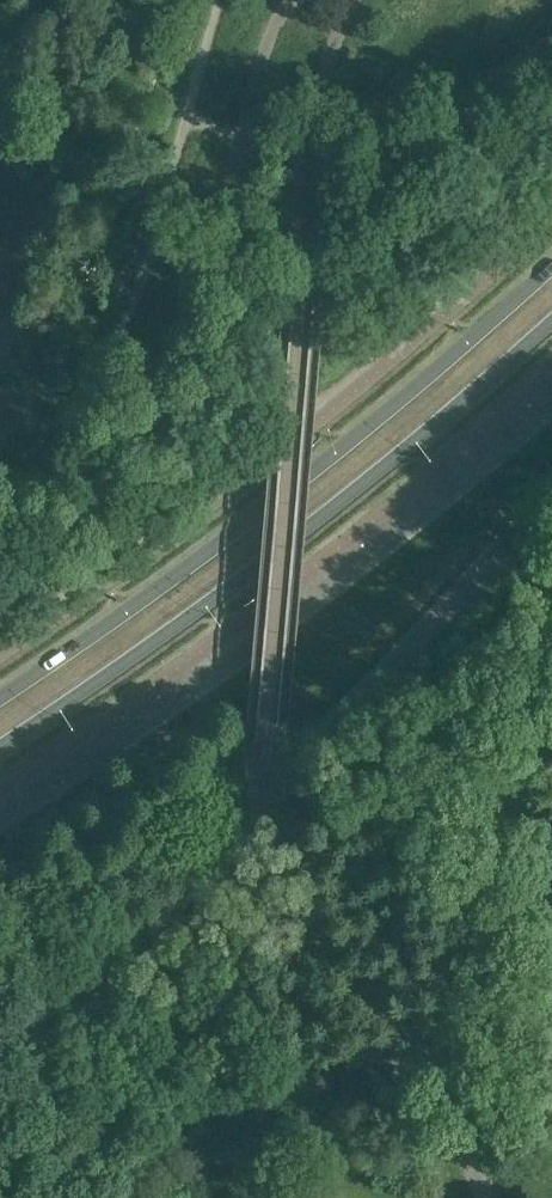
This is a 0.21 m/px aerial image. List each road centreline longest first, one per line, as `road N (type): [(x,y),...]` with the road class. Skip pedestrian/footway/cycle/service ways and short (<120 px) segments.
road 1 (secondary): [(551,265),(340,453),(62,663),(0,698)]
road 2 (secondary): [(0,746),(325,519),(551,323)]

